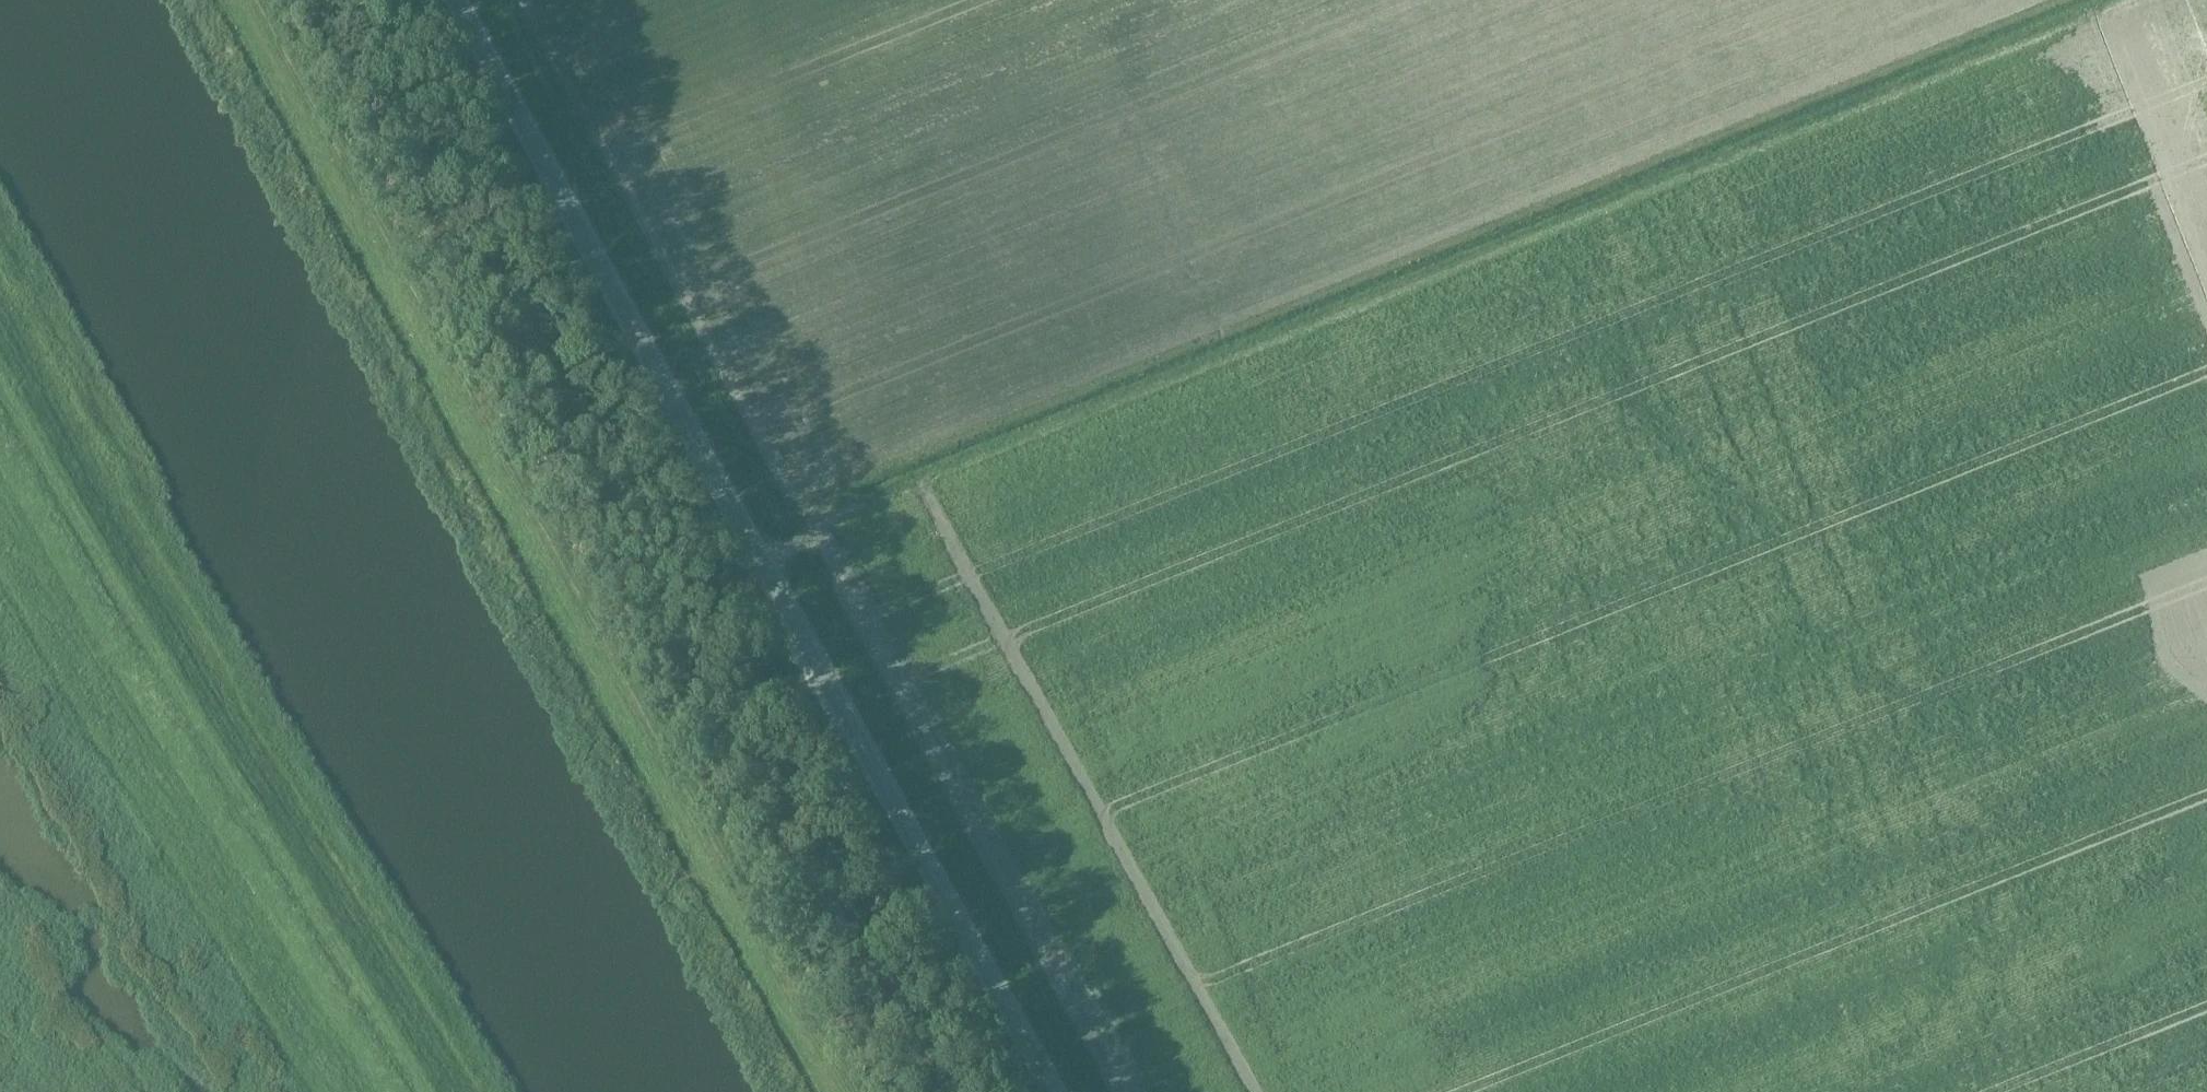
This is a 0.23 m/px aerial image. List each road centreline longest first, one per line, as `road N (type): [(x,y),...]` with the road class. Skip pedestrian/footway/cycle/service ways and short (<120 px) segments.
road 1 (unclassified): [(1054,1091),(457,0)]

